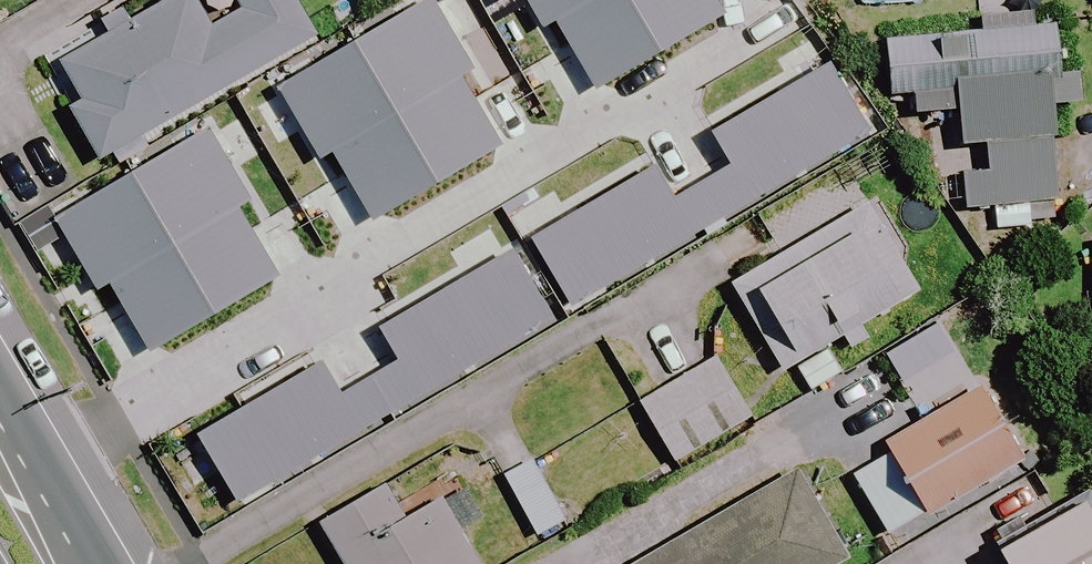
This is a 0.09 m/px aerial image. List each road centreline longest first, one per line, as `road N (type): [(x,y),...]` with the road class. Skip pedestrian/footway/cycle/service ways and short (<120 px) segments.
road 1 (trunk): [(0,402),(94,563)]

